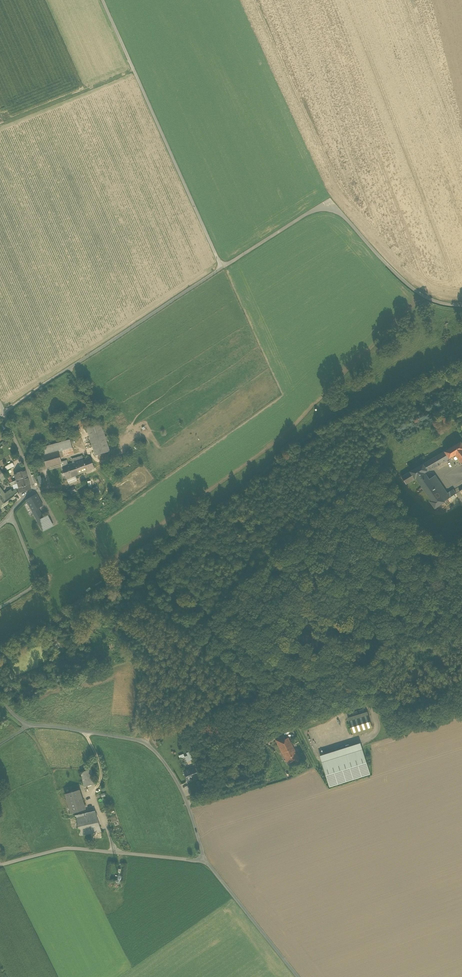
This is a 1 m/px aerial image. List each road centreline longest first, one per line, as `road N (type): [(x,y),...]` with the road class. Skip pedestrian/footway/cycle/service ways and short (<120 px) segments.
road 1 (track): [(461,662),(377,688),(352,662),(141,741)]
road 2 (unclassified): [(222,268),(326,205),(422,296),(461,306)]
road 3 (unclassified): [(222,268),(102,0)]
road 4 (unclassified): [(4,413),(222,268)]
road 5 (unclassified): [(28,725),(141,741),(173,774),(204,860)]
road 6 (unclassified): [(0,863),(67,847),(204,860)]
road 7 (track): [(204,860),(298,976)]
road 8 (track): [(0,124),(134,70)]

